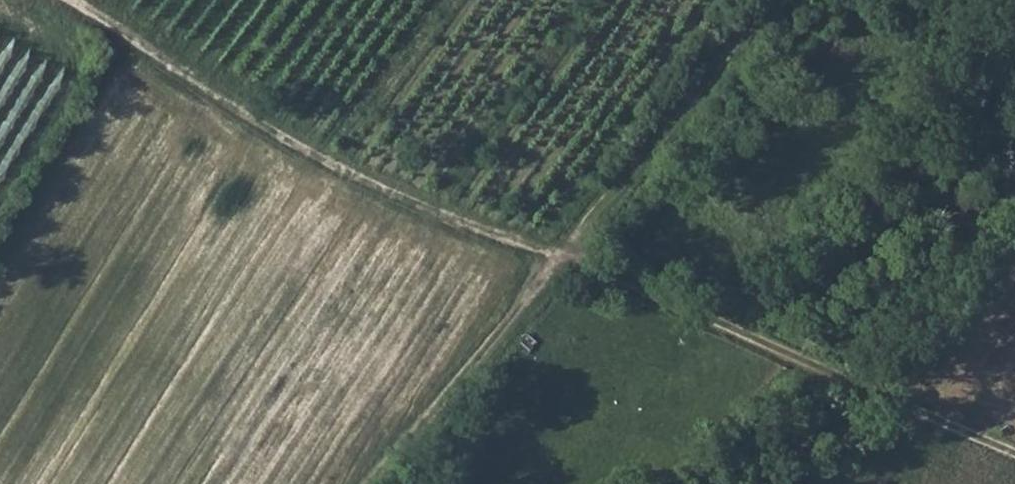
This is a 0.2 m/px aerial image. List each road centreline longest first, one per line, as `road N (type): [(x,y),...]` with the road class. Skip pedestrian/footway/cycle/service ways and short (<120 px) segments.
road 1 (track): [(52,0),(348,181),(563,262)]
road 2 (track): [(1014,458),(563,262)]
road 3 (track): [(563,262),(771,0)]
road 4 (track): [(563,262),(379,483)]

